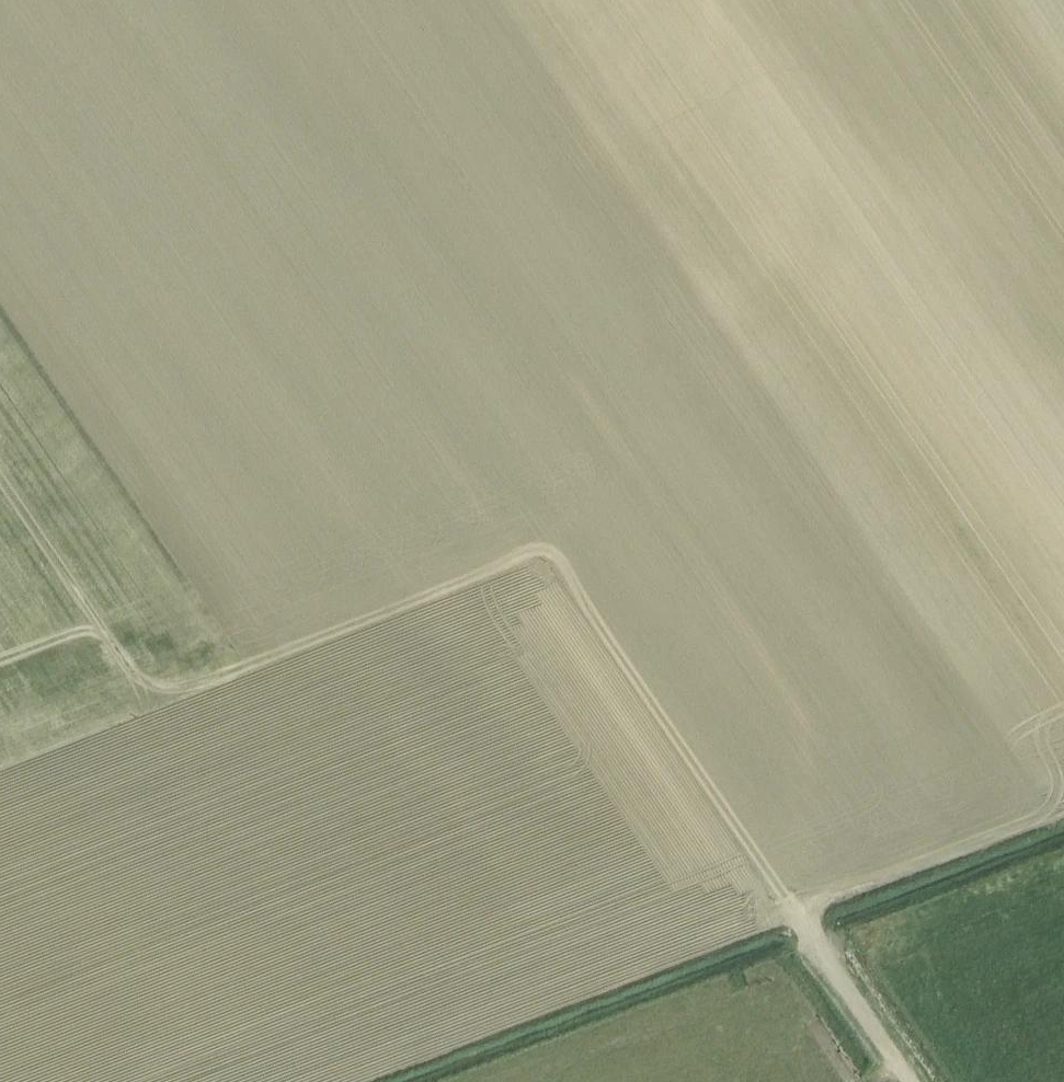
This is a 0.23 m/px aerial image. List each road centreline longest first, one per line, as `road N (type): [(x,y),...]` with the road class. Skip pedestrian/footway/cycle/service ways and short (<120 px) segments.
road 1 (track): [(916,1081),(803,918)]

